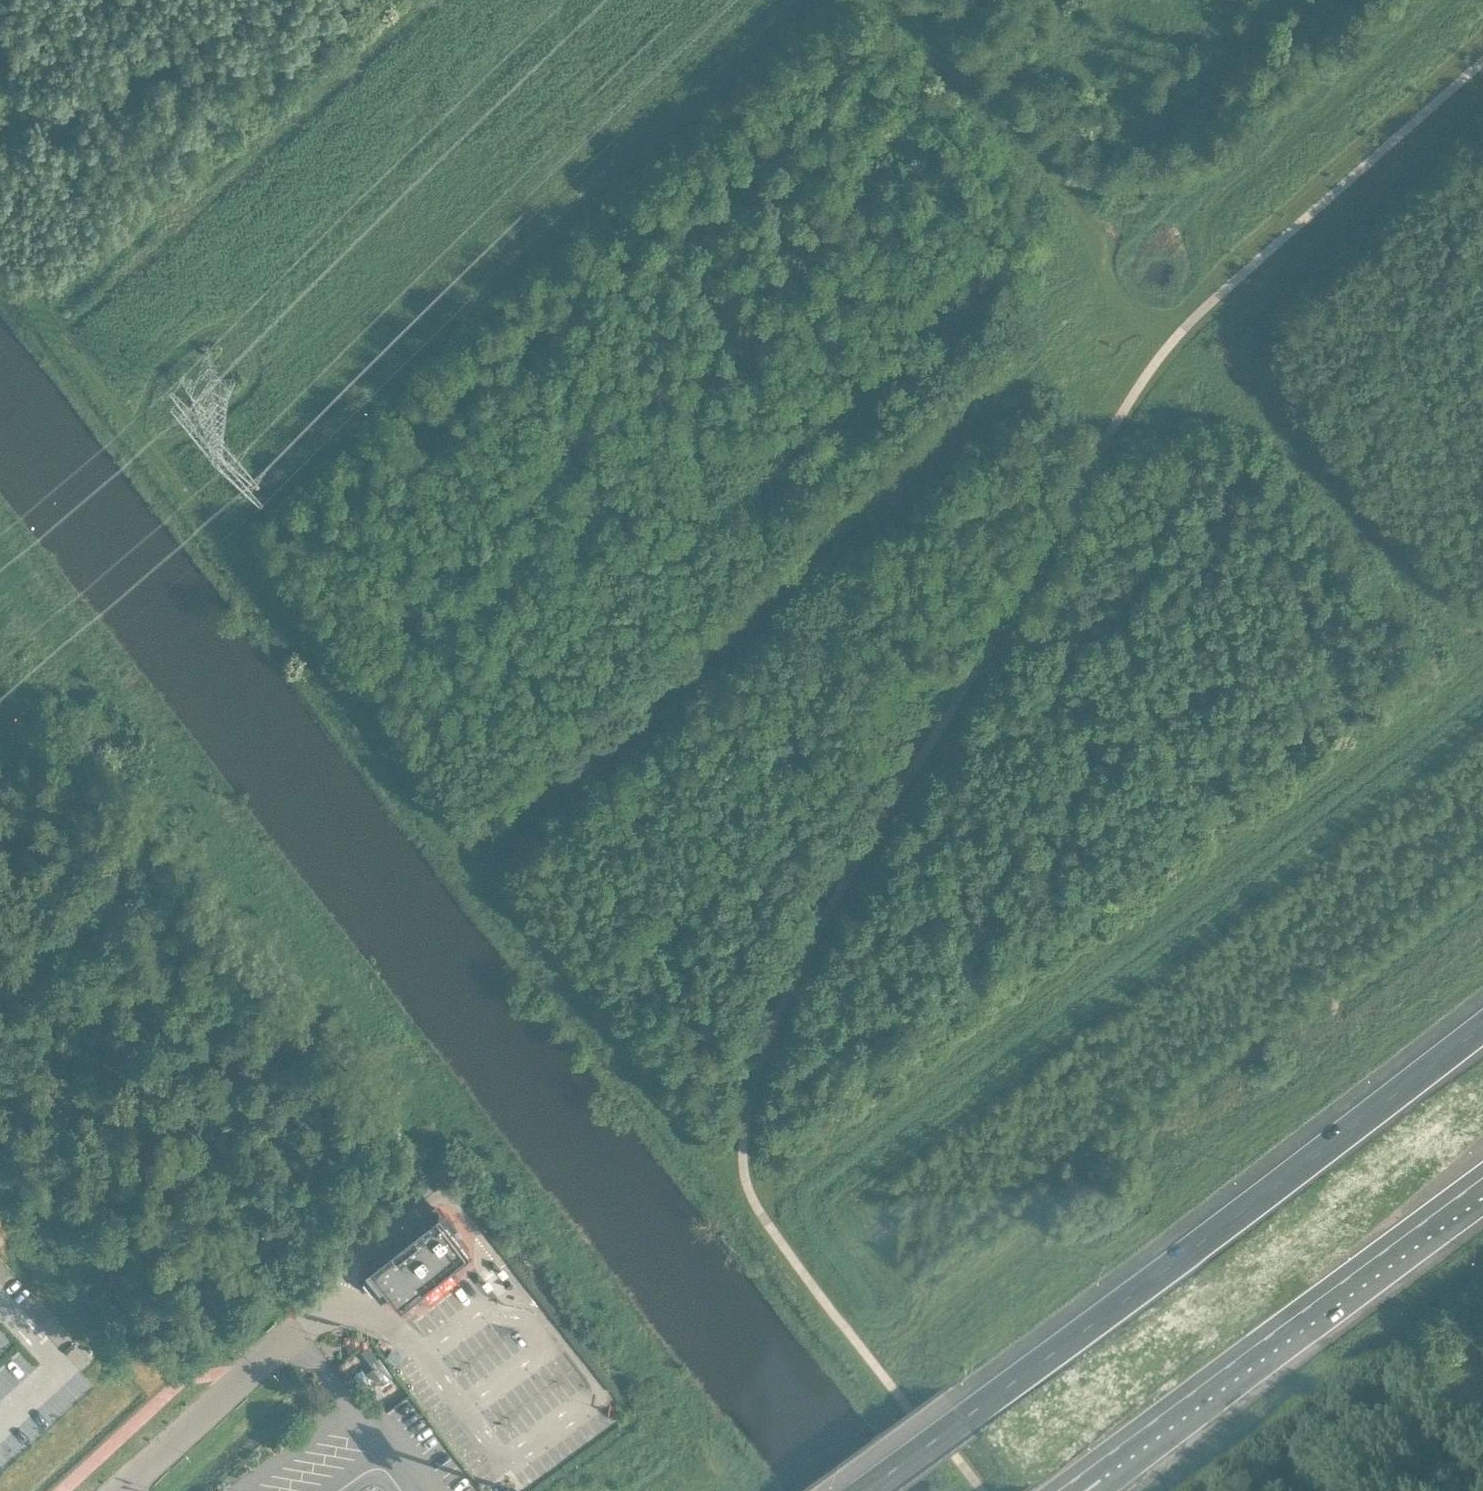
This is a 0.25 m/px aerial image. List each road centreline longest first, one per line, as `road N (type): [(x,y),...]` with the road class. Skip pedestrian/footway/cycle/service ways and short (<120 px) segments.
road 1 (motorway): [(1482,1026),(865,1490)]
road 2 (motorway): [(1092,1466),(1482,1178)]
road 3 (unclassified): [(331,1302),(120,1490)]

